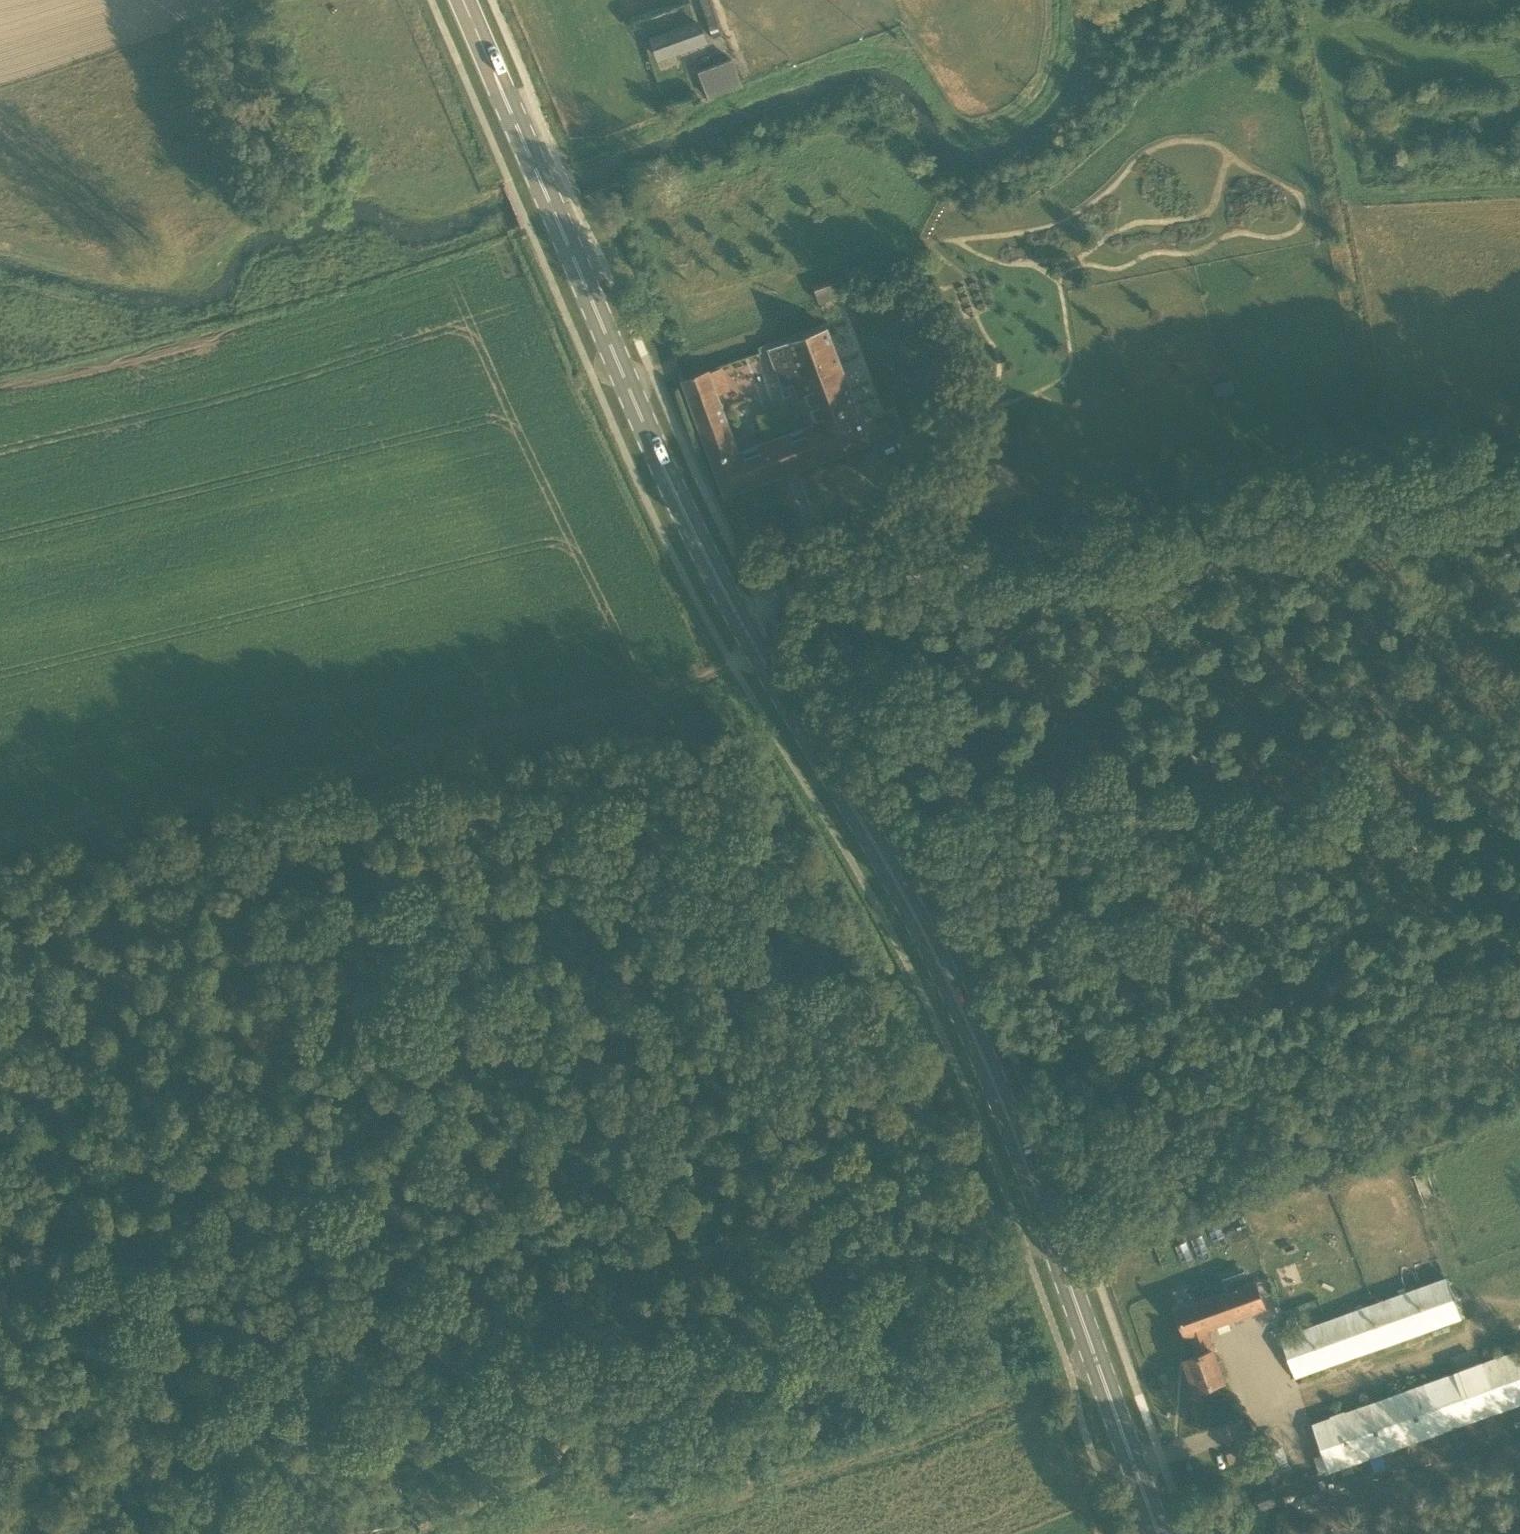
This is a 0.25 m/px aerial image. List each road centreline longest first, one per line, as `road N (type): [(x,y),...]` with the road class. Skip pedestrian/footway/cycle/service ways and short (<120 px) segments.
road 1 (primary): [(1159,1533),(947,976),(711,565),(462,0)]
road 2 (track): [(741,623),(804,600),(1519,475)]
road 3 (track): [(0,862),(662,697),(733,668)]

